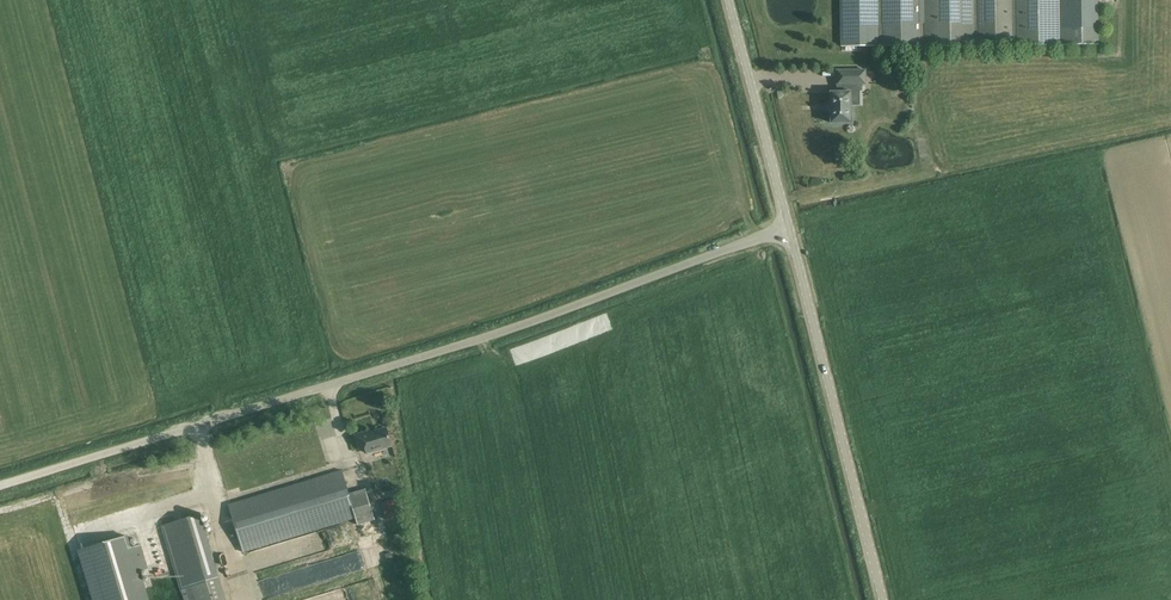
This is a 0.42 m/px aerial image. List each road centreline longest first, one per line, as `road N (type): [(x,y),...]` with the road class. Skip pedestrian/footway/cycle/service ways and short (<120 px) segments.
road 1 (unclassified): [(3,484),(390,368),(787,228)]
road 2 (unclassified): [(882,599),(787,228)]
road 3 (unclassified): [(787,228),(728,0)]

